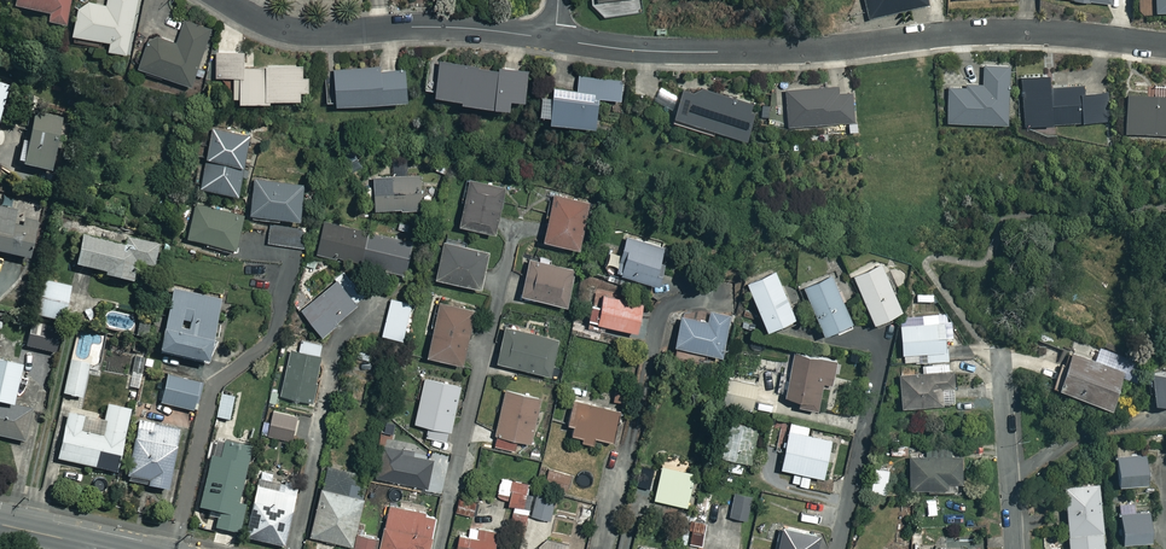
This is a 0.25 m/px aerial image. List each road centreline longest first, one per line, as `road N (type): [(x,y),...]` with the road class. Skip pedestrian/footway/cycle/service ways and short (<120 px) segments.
road 1 (residential): [(555,39),(643,51),(773,51),(1021,32),(1165,46)]
road 2 (residential): [(226,0),(303,32),(435,27),(555,39)]
road 3 (residential): [(1000,364),(1016,548)]

